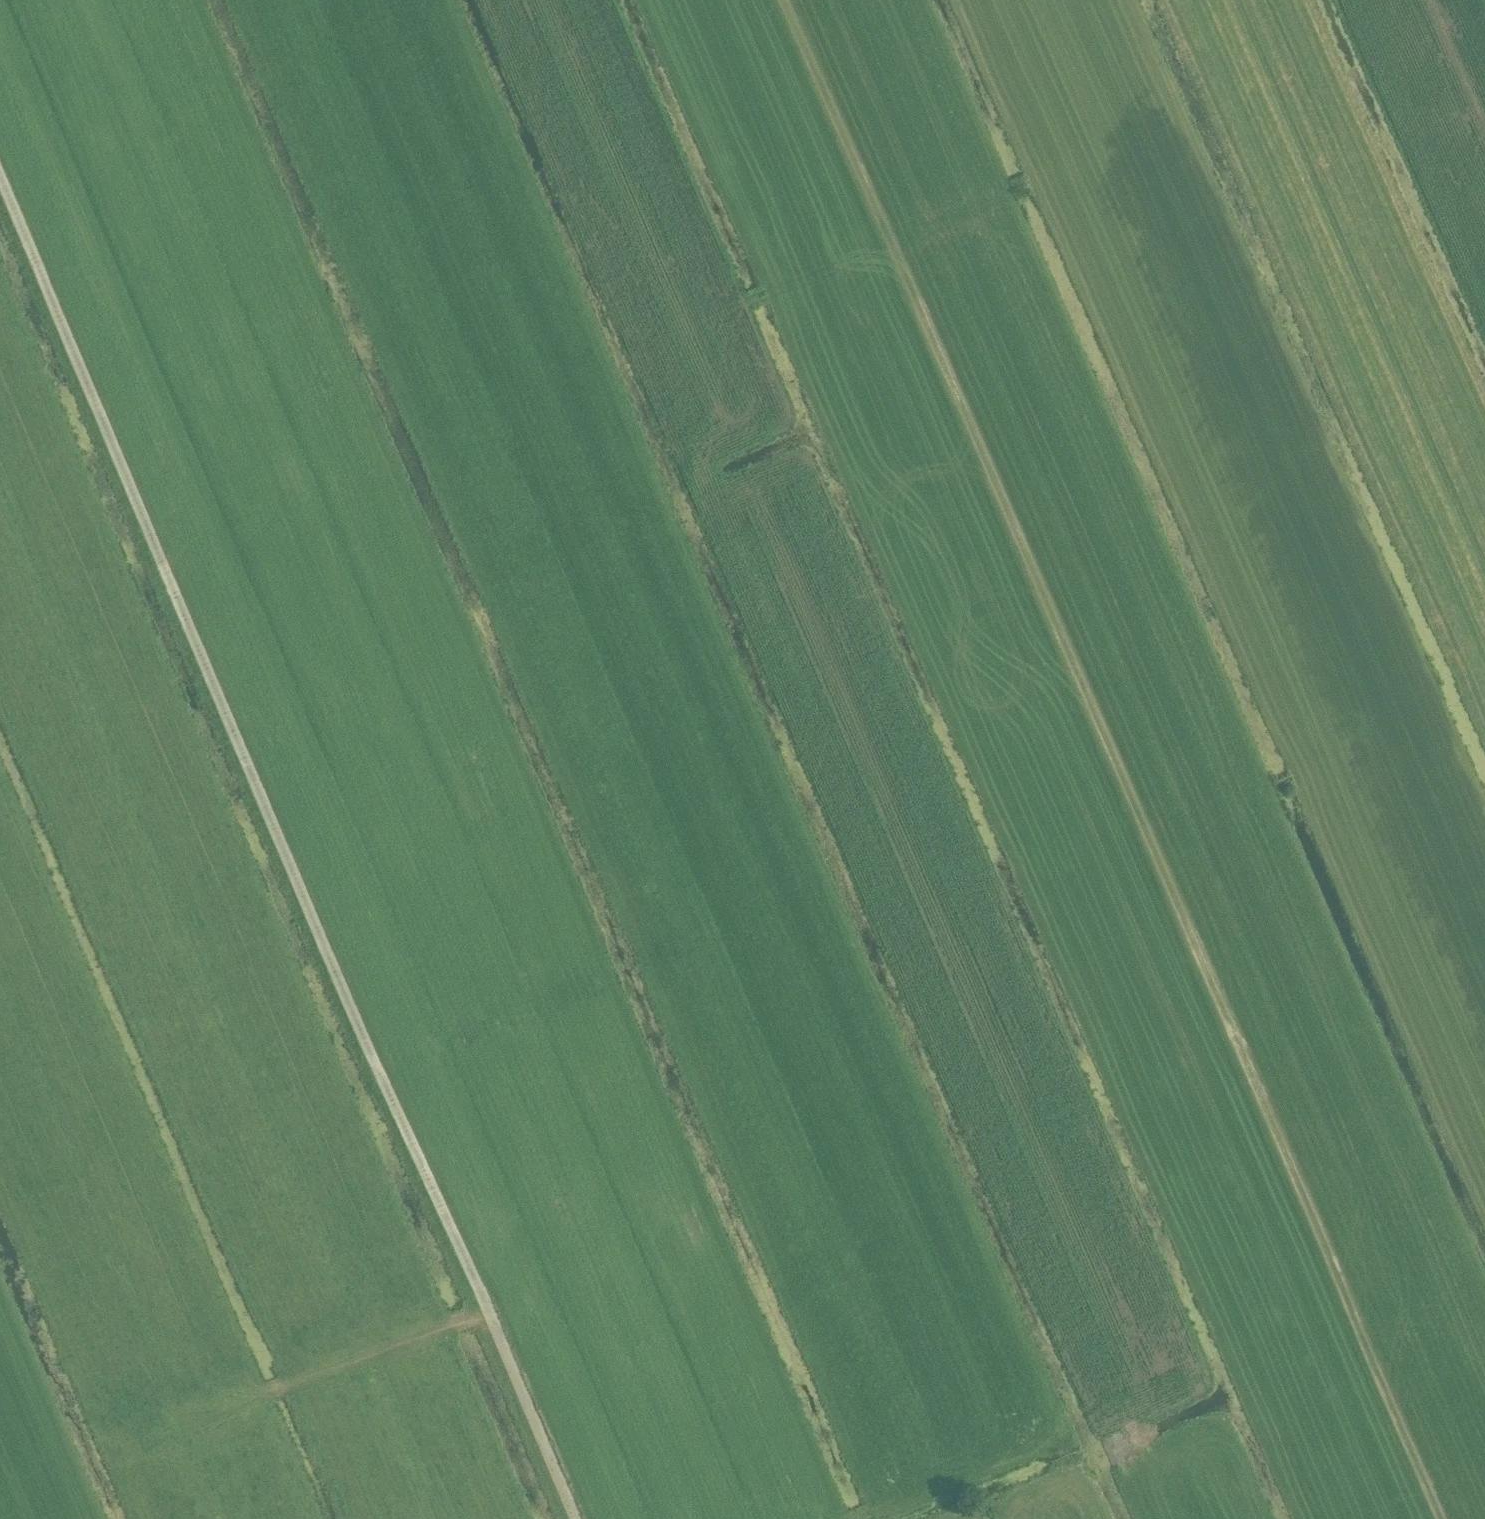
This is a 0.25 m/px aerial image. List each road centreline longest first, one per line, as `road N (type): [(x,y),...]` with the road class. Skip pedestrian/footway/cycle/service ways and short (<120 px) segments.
road 1 (track): [(579,1518),(0,172)]

